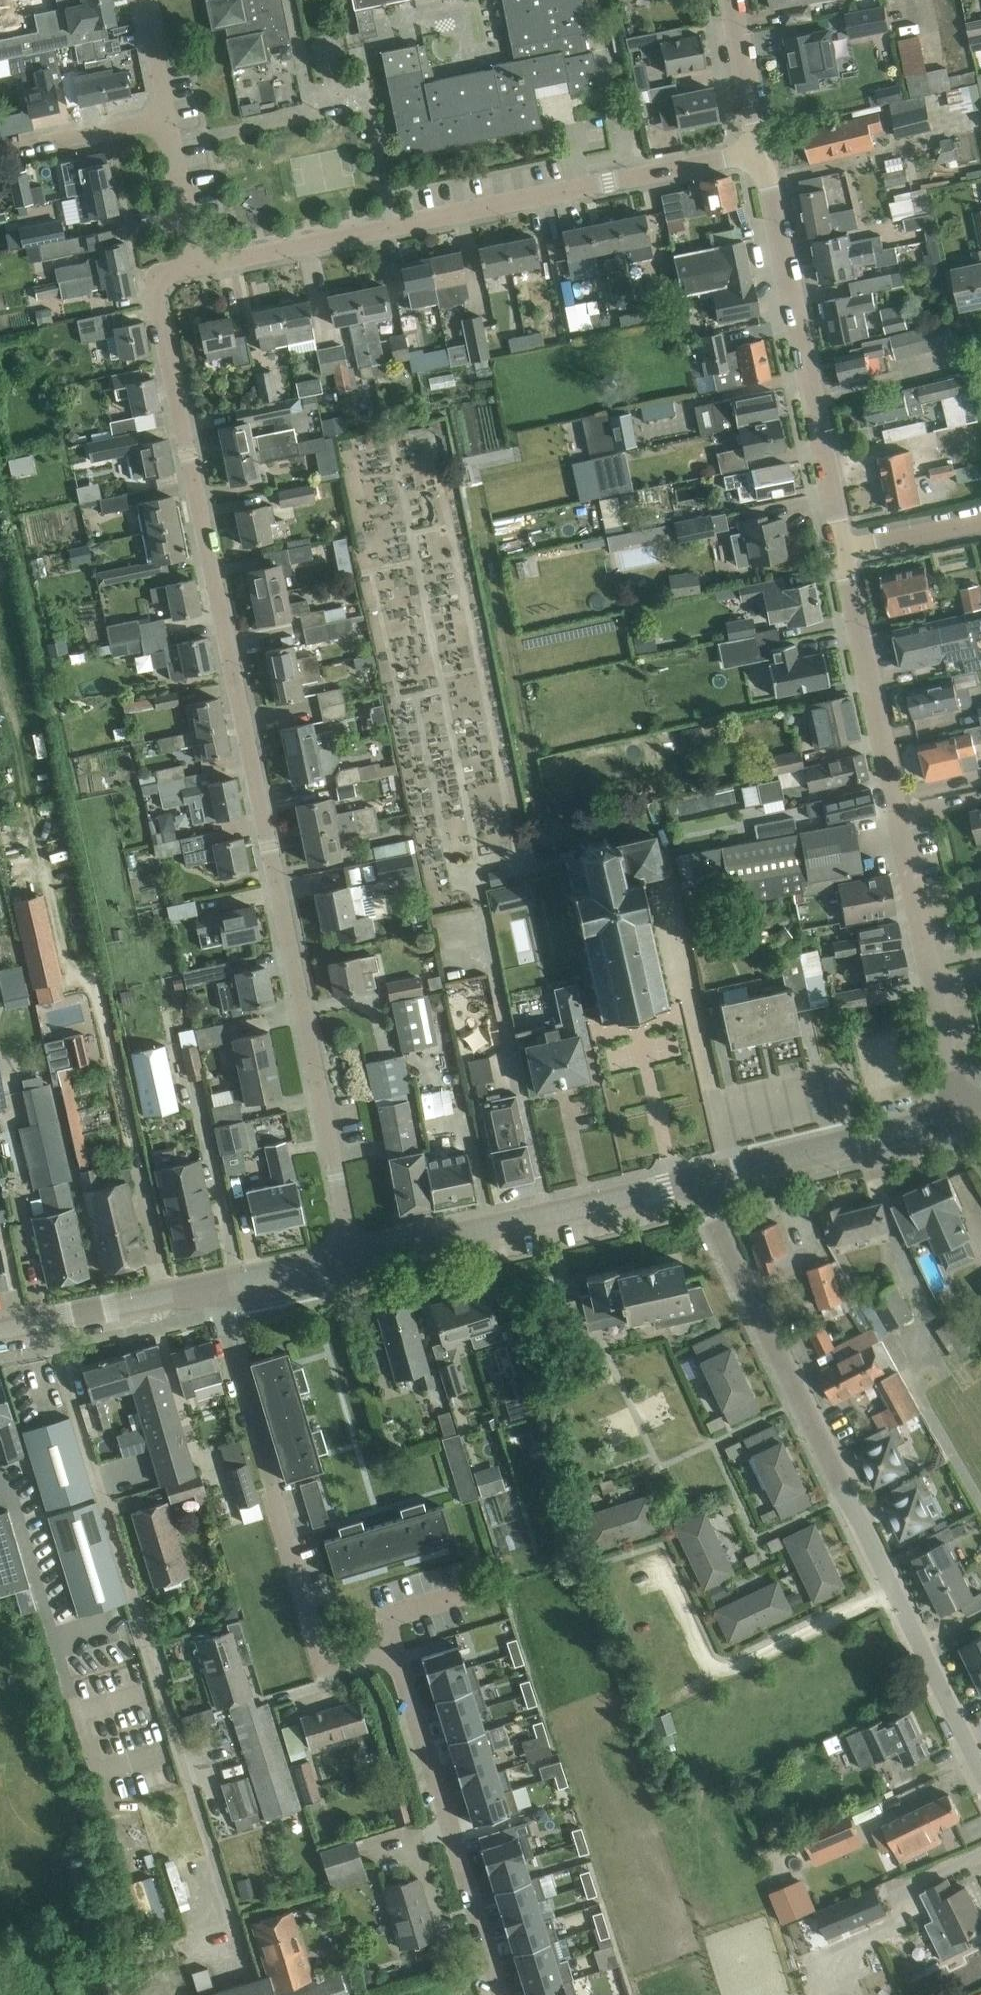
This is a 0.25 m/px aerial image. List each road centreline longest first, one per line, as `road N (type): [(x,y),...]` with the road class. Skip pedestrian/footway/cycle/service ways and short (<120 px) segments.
road 1 (unclassified): [(352,1255),(156,300),(168,272),(196,266)]
road 2 (residential): [(503,1994),(395,1645),(344,1657),(317,1642),(214,1285)]
road 3 (unclassified): [(980,1771),(694,1180)]
road 4 (unclassified): [(196,266),(761,150)]
road 5 (tertiary): [(959,1113),(844,550)]
road 6 (tertiary): [(844,550),(761,150)]
road 7 (secondary): [(352,1255),(694,1180)]
road 8 (track): [(895,1594),(714,1679),(658,1558)]
road 9 (secondary): [(694,1180),(959,1113)]
road 10 (secondary): [(0,1330),(214,1285)]
road 11 (tertiary): [(761,150),(729,0)]
road 12 (residential): [(196,266),(166,119)]
road 13 (residential): [(21,147),(166,119)]
road 14 (secondary): [(214,1285),(352,1255)]
road 15 (residential): [(844,550),(980,521)]
road 16 (residential): [(166,119),(142,0)]

